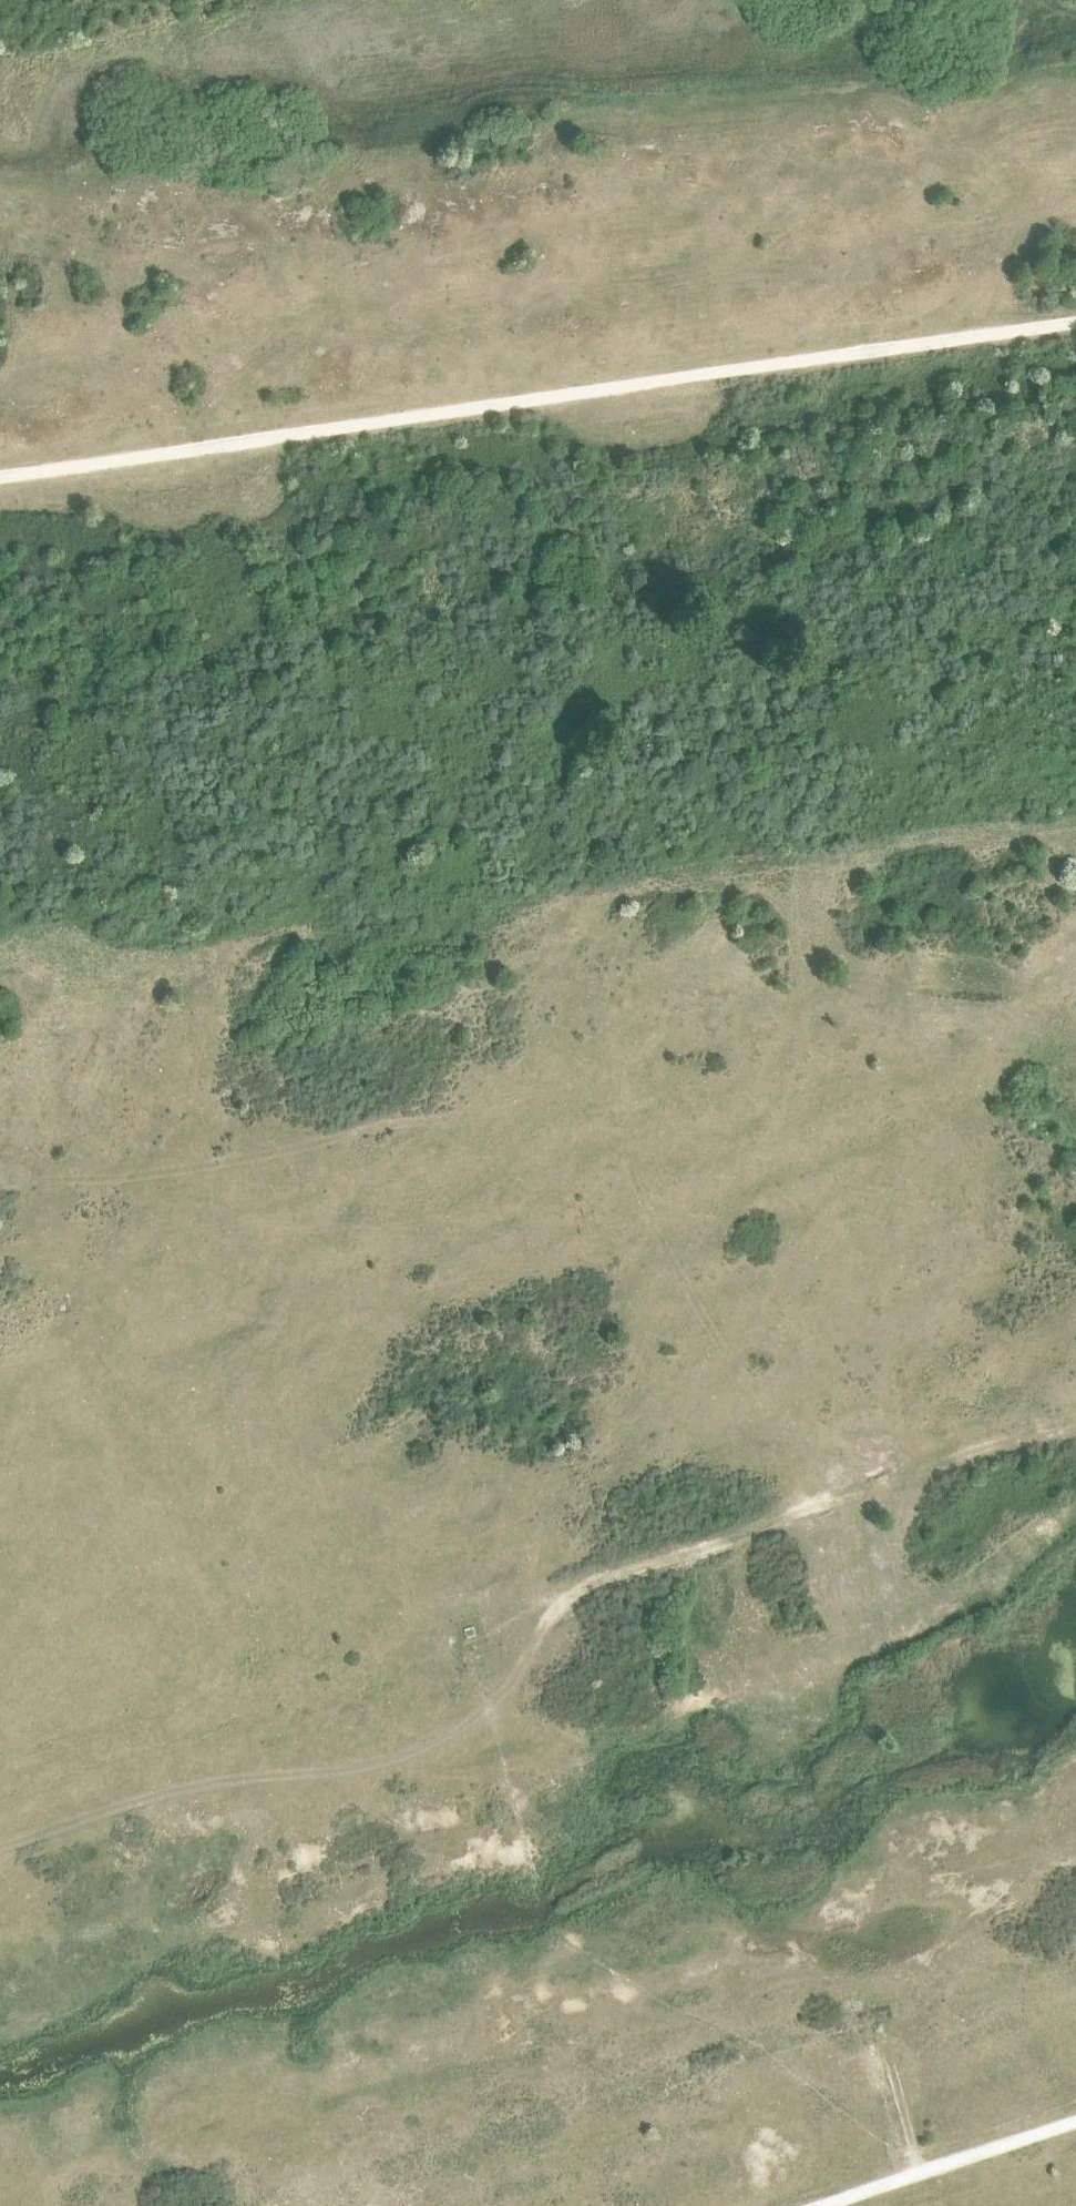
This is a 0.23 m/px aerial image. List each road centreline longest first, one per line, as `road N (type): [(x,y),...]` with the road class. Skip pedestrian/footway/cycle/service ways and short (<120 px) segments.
road 1 (track): [(0,1852),(224,1783),(349,1776),(428,1750),(489,1708),(565,1613),(605,1578),(978,1454),(1075,1430)]
road 2 (track): [(825,2205),(1075,2123)]

